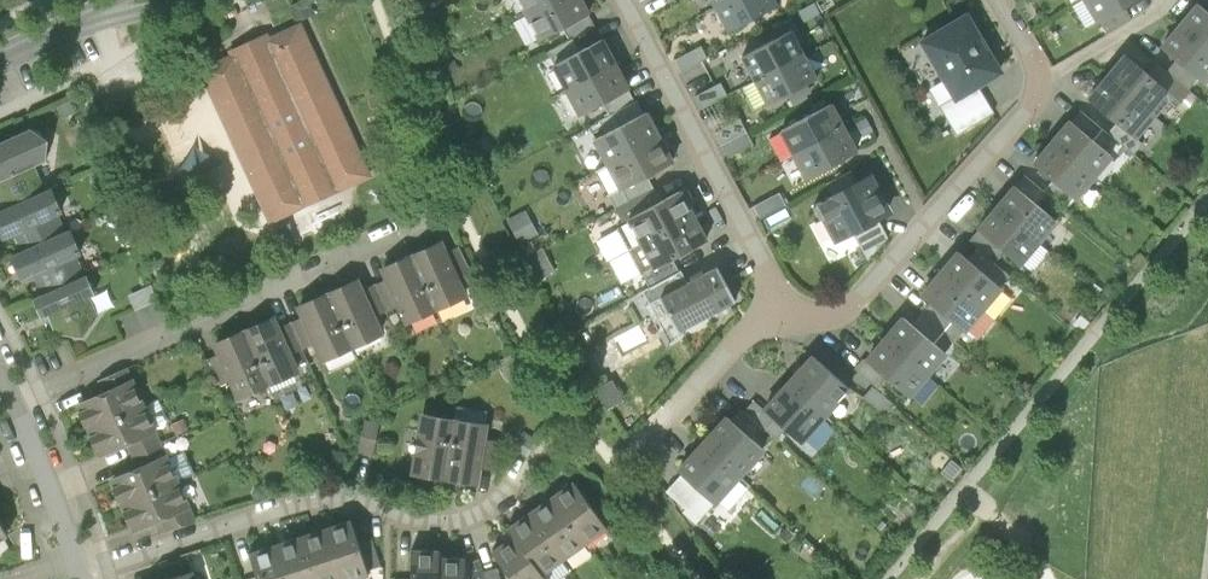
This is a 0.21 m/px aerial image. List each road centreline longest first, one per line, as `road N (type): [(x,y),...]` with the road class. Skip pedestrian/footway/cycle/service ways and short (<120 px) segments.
road 1 (residential): [(1002,0),(1042,72),(1022,107),(850,299),(822,313),(799,308),(781,291)]
road 2 (residential): [(781,291),(626,0)]
road 3 (residential): [(0,375),(76,560)]
road 4 (residential): [(781,291),(703,382),(653,421)]
road 5 (unclassified): [(132,0),(0,61)]

